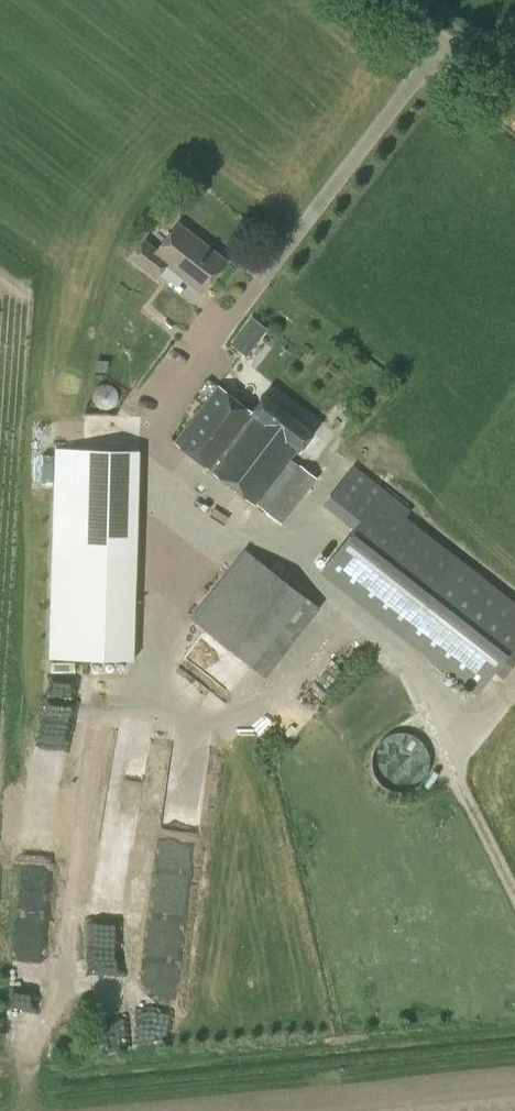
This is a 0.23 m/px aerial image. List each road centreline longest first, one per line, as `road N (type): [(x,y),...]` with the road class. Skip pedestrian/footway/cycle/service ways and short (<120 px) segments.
road 1 (unclassified): [(514,100),(386,0)]

